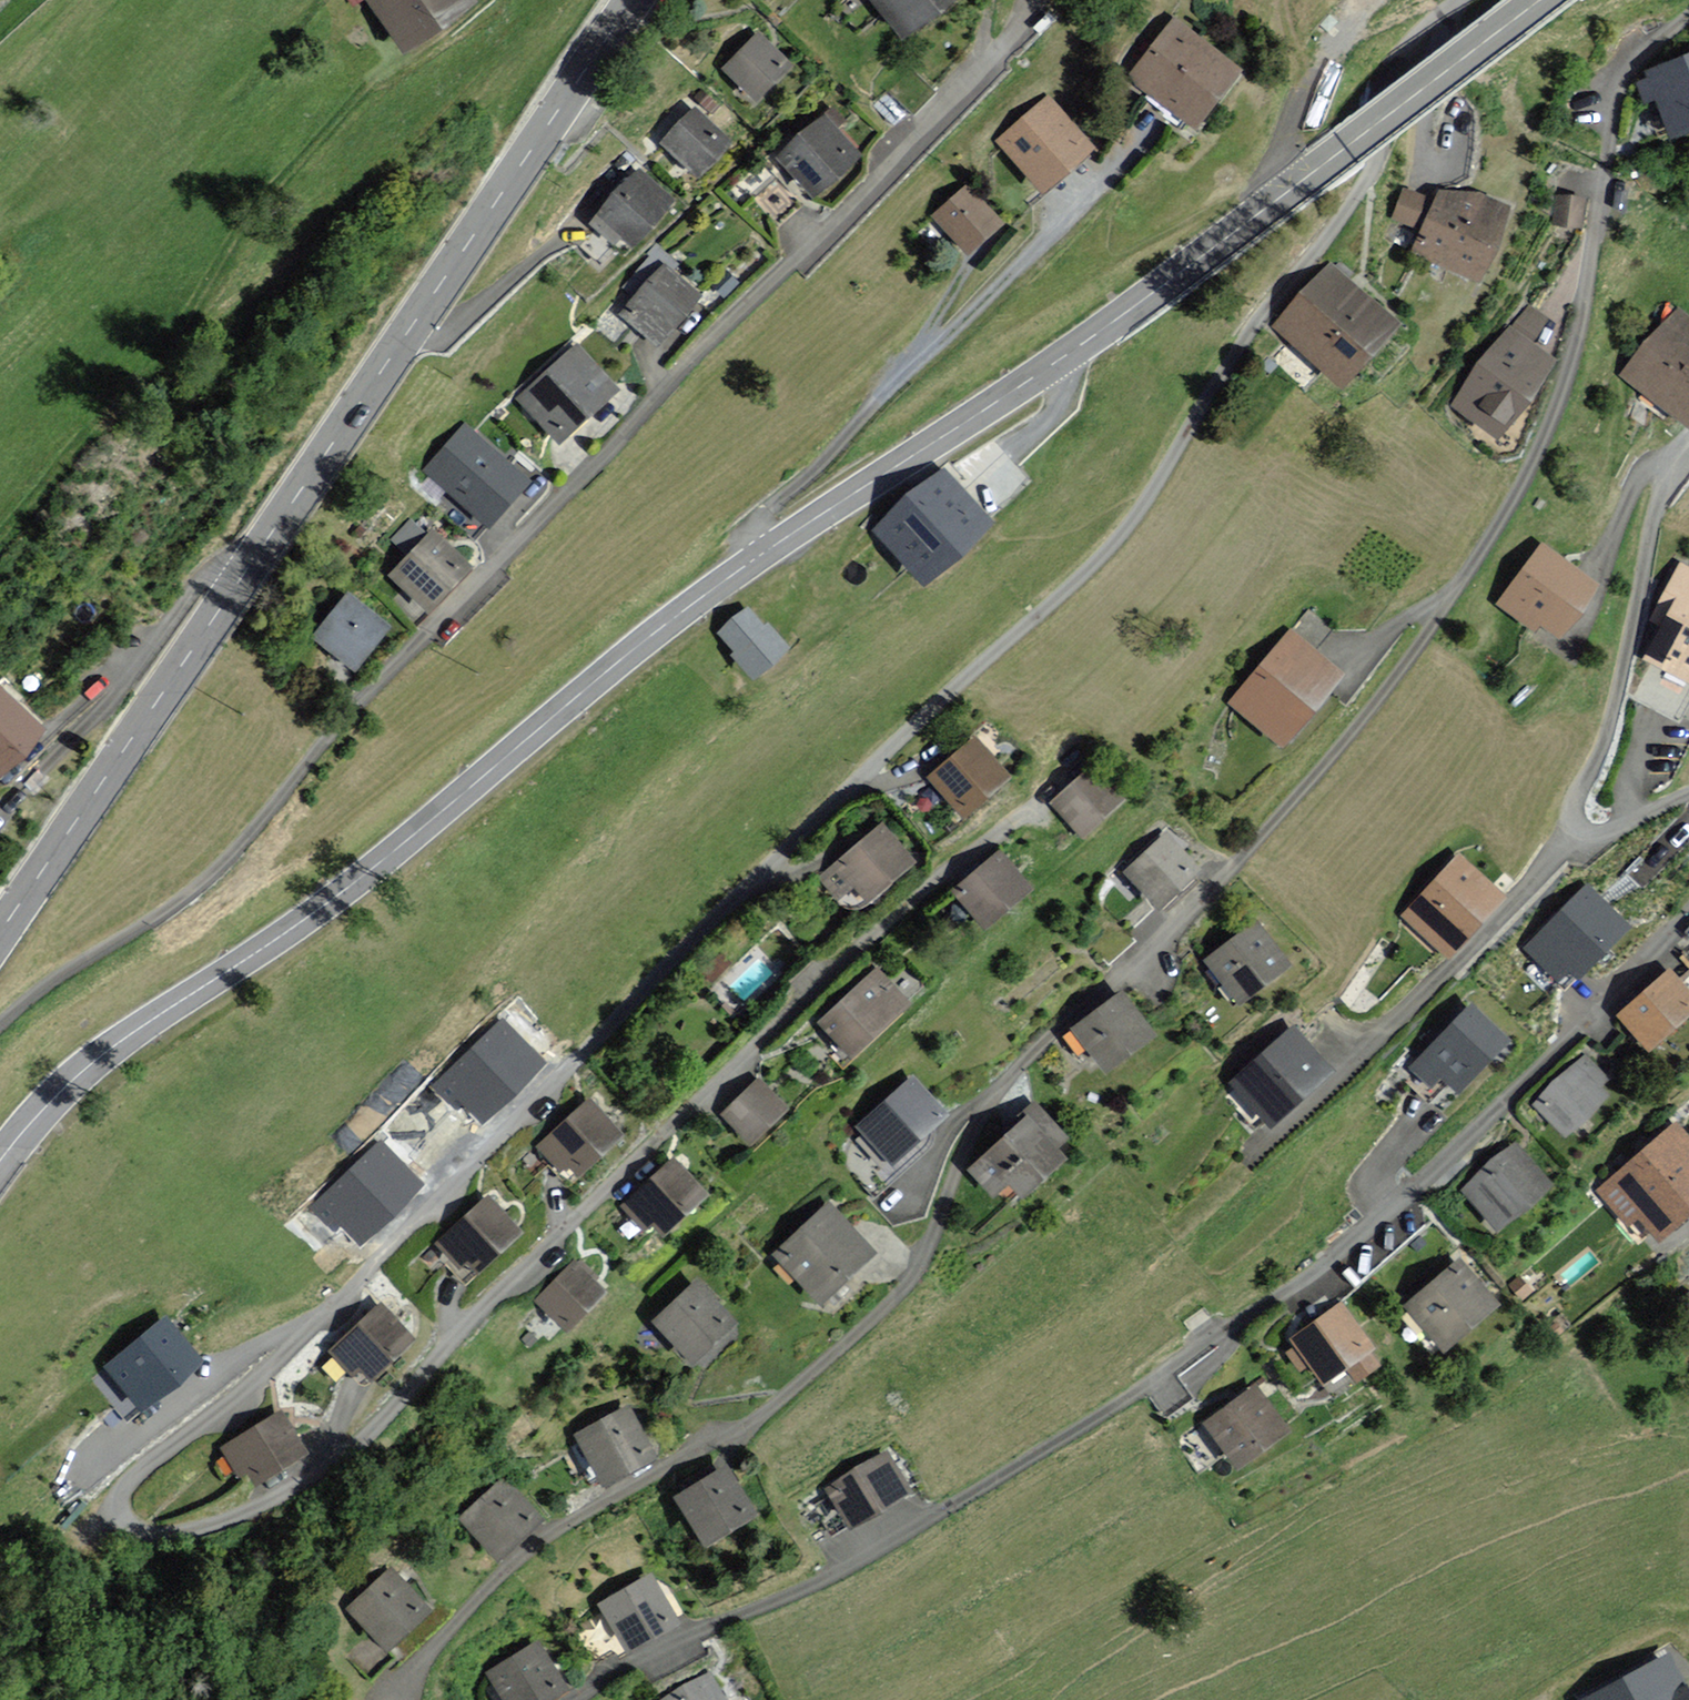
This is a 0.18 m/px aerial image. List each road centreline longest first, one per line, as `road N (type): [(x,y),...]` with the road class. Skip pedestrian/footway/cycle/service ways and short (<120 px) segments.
road 1 (residential): [(398,1699),(448,1630),(538,1542),(745,1428),(894,1300),(919,1268),(969,1138),(993,1099),(1241,858),(1399,671),(1489,542),(1551,420),(1580,335),(1613,107),(1639,59),(1688,16)]
road 2 (residential): [(757,881),(271,1365),(133,1477),(123,1495),(132,1523),(157,1534),(215,1524),(359,1446),(497,1292),(753,1046),(1075,767)]
road 3 (secondary): [(0,1160),(108,1051),(360,879),(648,638),(1103,331),(1541,0)]
road 4 (residential): [(1031,0),(1018,33),(719,332),(477,592),(369,692),(232,858),(0,1025)]
road 5 (residential): [(1688,916),(1468,1138),(1313,1271),(1108,1413),(886,1547),(818,1585),(623,1667),(573,1699)]
road 6 (secondary): [(631,0),(0,934)]
road 7 (residential): [(1459,0),(1409,45),(1386,89),(1378,161),(1251,332),(1121,538),(864,777)]
road 8 (residential): [(1688,795),(1604,834),(1590,834),(1575,816),(1621,686),(1666,473)]
road 9 (residential): [(864,777),(757,881)]

